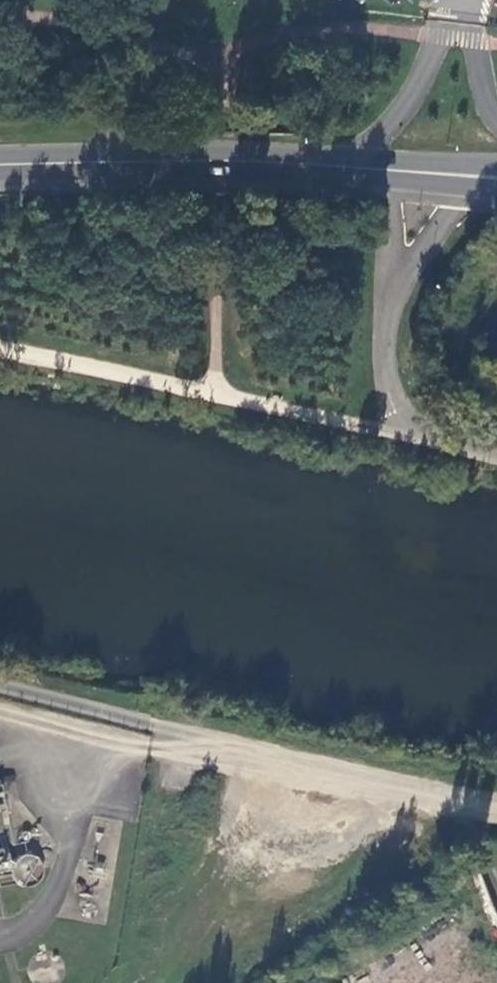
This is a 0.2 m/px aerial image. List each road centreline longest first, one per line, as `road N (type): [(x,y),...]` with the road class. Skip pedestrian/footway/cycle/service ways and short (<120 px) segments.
road 1 (primary): [(0,165),(246,160),(496,177)]
road 2 (unclassified): [(496,802),(154,724)]

